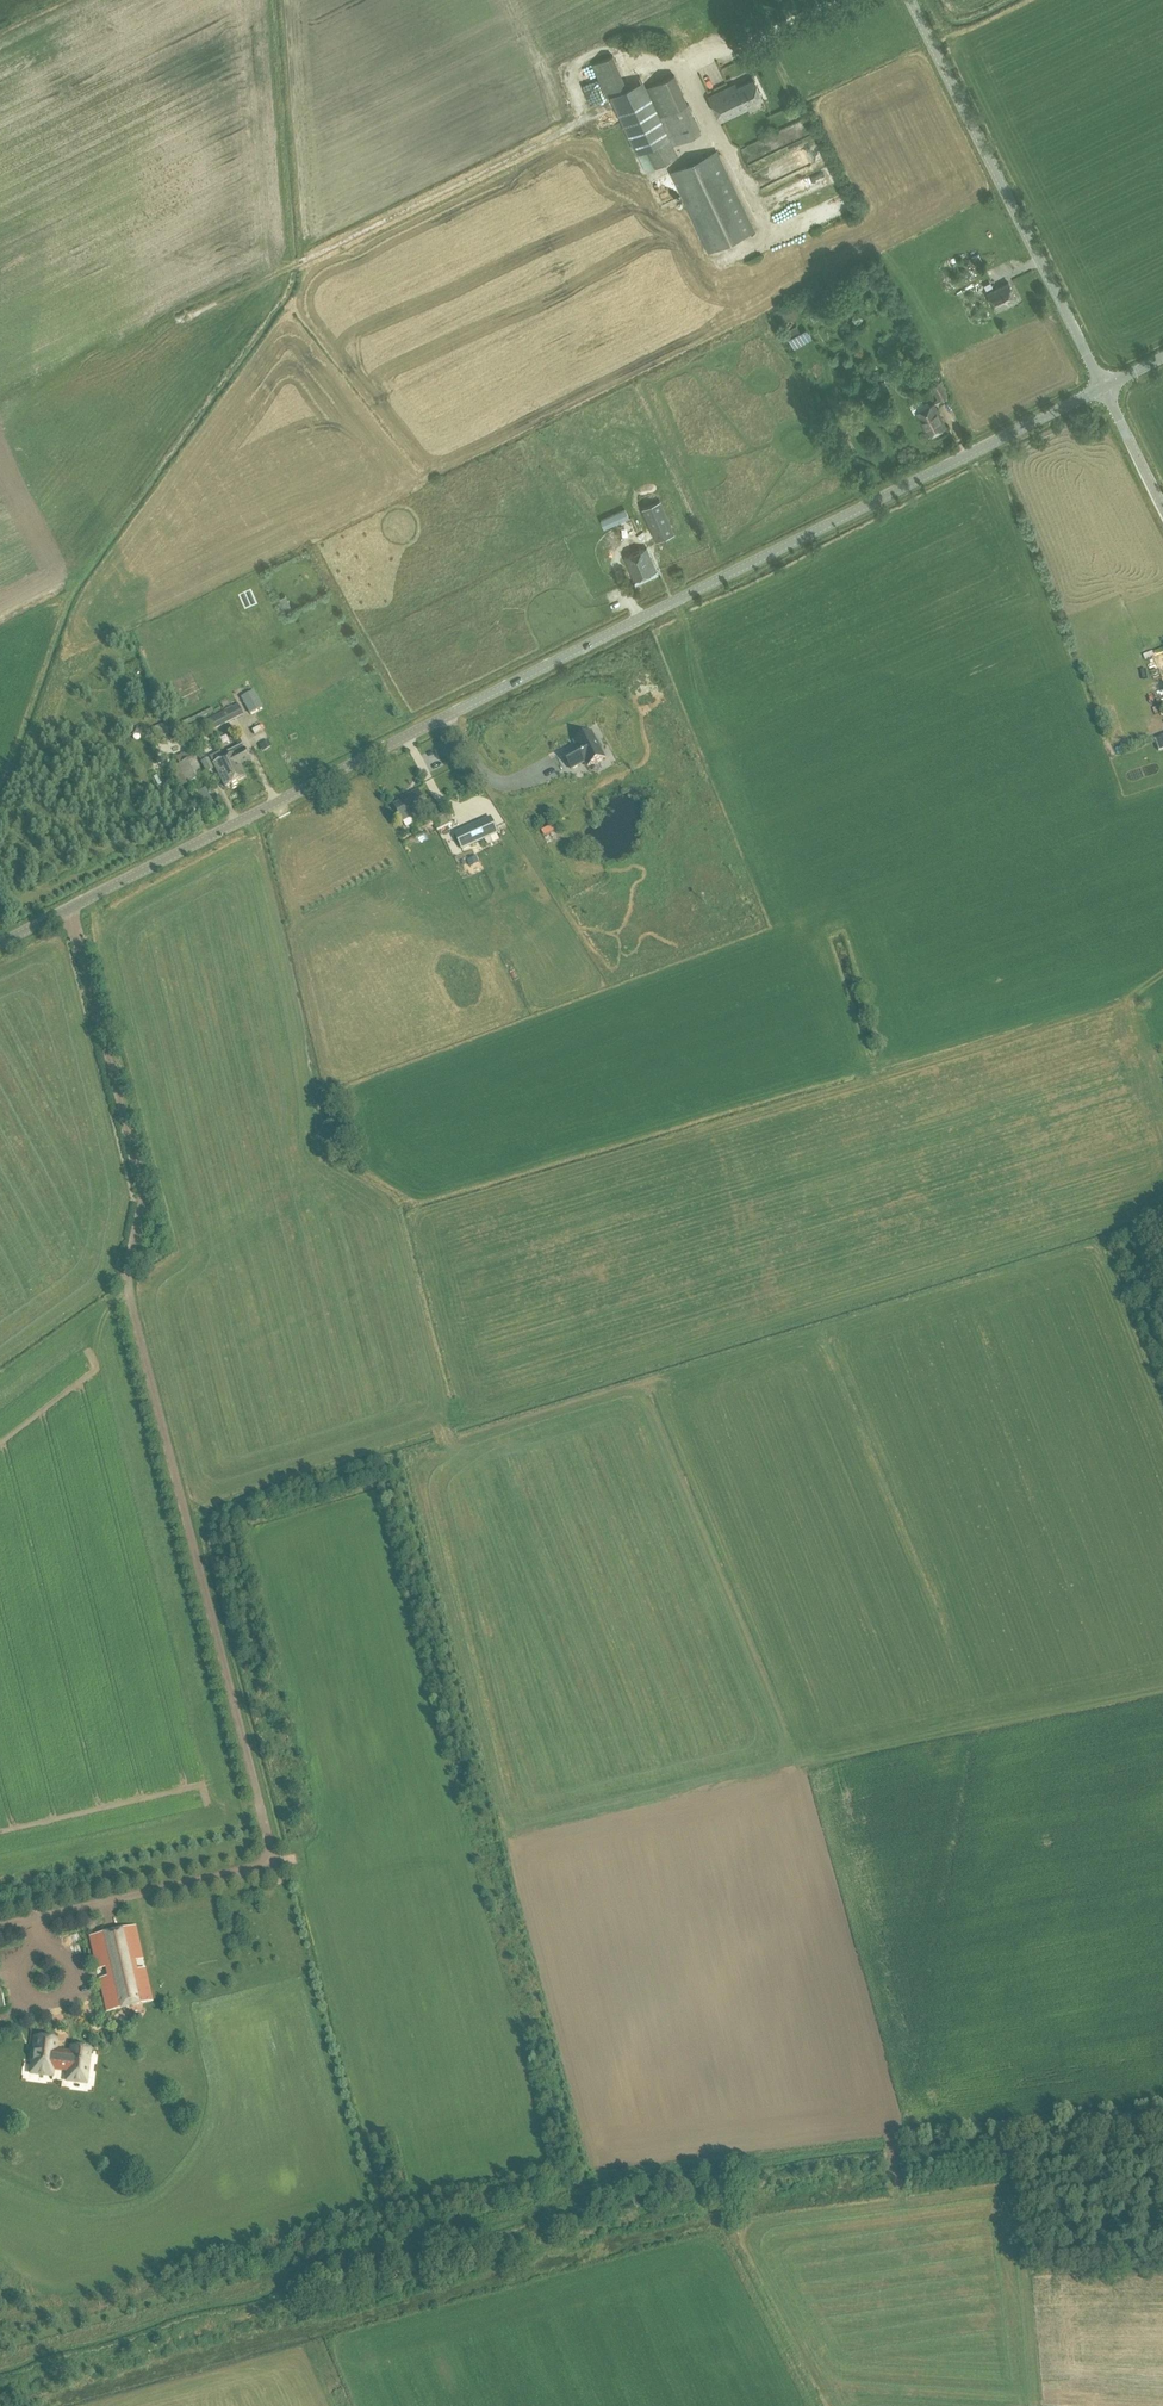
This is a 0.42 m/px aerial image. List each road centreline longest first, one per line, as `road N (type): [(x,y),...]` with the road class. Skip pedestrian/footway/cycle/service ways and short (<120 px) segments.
road 1 (tertiary): [(0,944),(1103,387)]
road 2 (tertiary): [(1103,387),(910,0)]
road 3 (tertiary): [(1162,507),(1103,387)]

